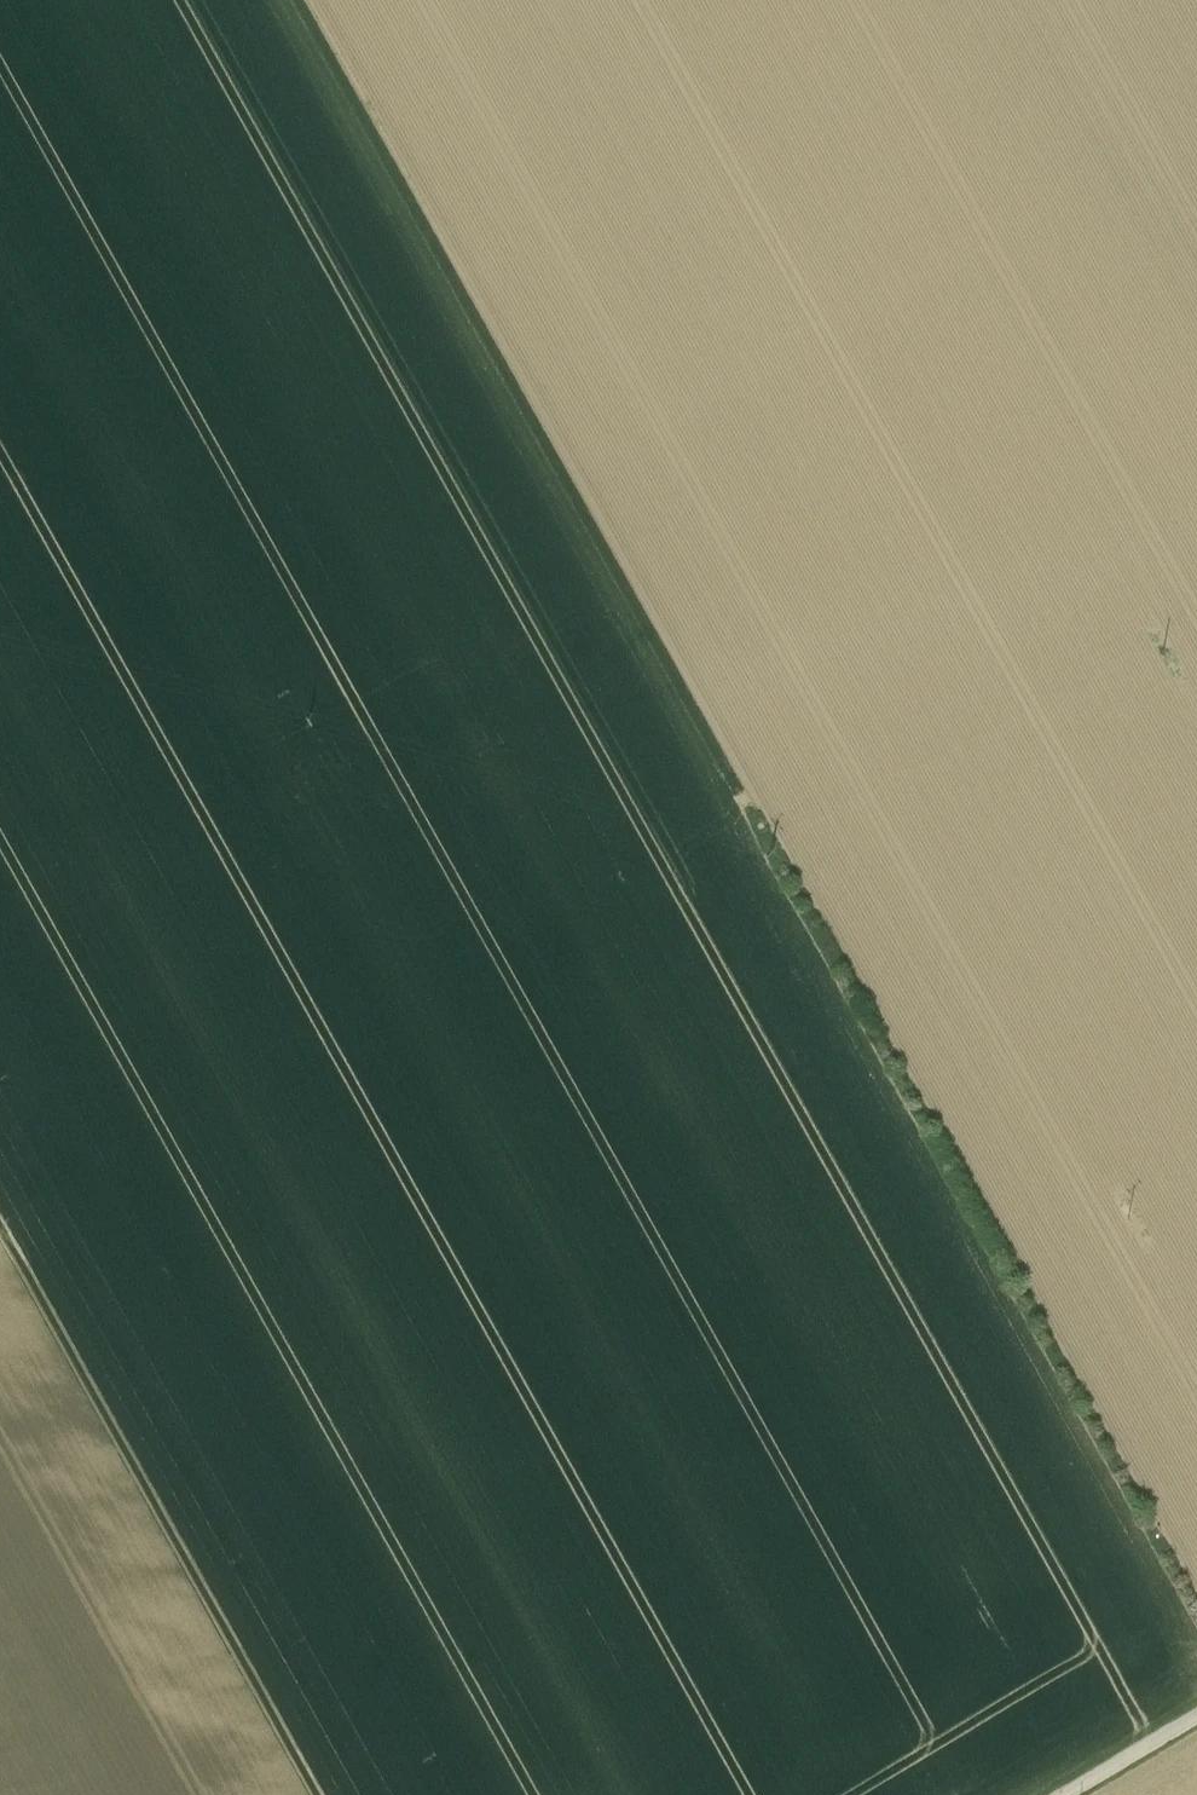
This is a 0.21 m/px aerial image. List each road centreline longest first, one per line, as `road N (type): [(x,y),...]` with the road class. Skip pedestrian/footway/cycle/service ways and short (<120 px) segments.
road 1 (unclassified): [(1196,1725),(1069,1794)]

